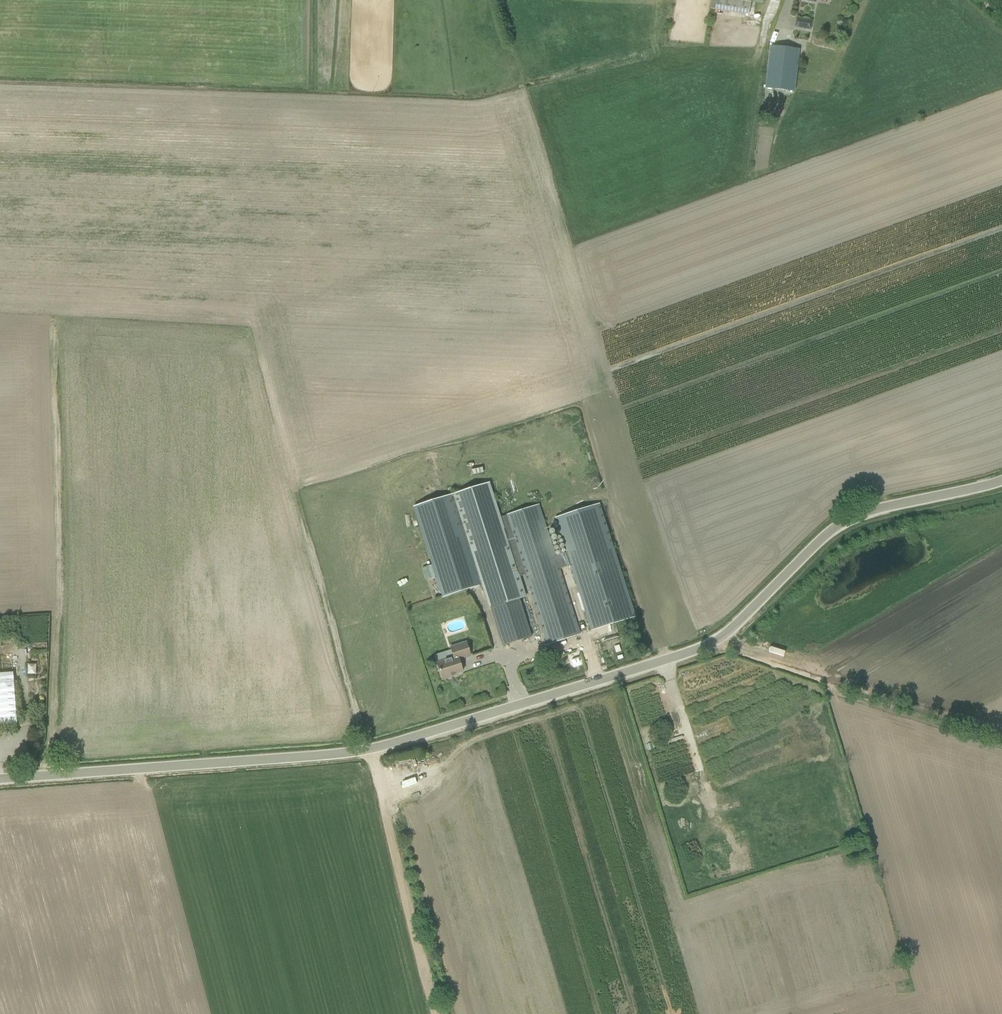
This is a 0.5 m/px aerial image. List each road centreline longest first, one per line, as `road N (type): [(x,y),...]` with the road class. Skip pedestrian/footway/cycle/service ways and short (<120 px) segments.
road 1 (unclassified): [(0,780),(378,750),(704,646),(746,622),(838,530),(877,510),(1001,482)]
road 2 (track): [(714,640),(1001,732)]

